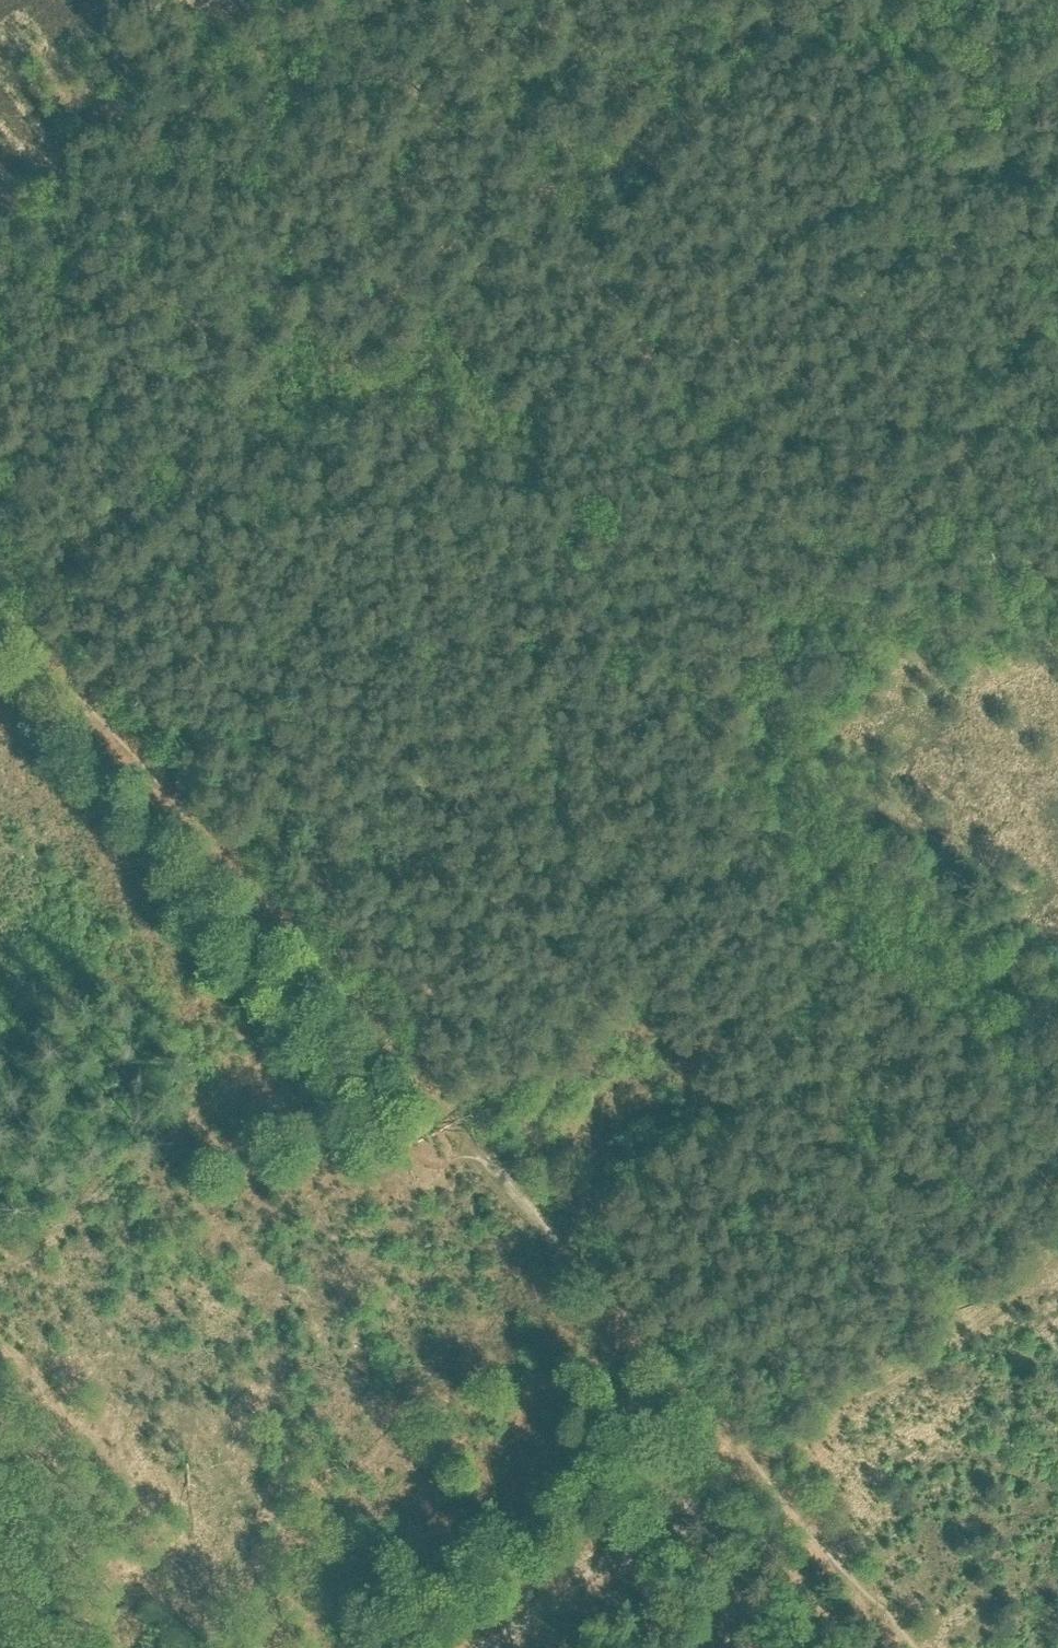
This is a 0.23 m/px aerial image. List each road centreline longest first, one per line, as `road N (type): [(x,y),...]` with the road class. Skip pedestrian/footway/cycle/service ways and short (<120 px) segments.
road 1 (track): [(0,604),(755,1474)]
road 2 (track): [(274,1647),(0,1346)]
road 3 (track): [(1057,1262),(755,1474)]
road 4 (track): [(556,1602),(755,1474)]
road 5 (track): [(755,1474),(909,1647)]

